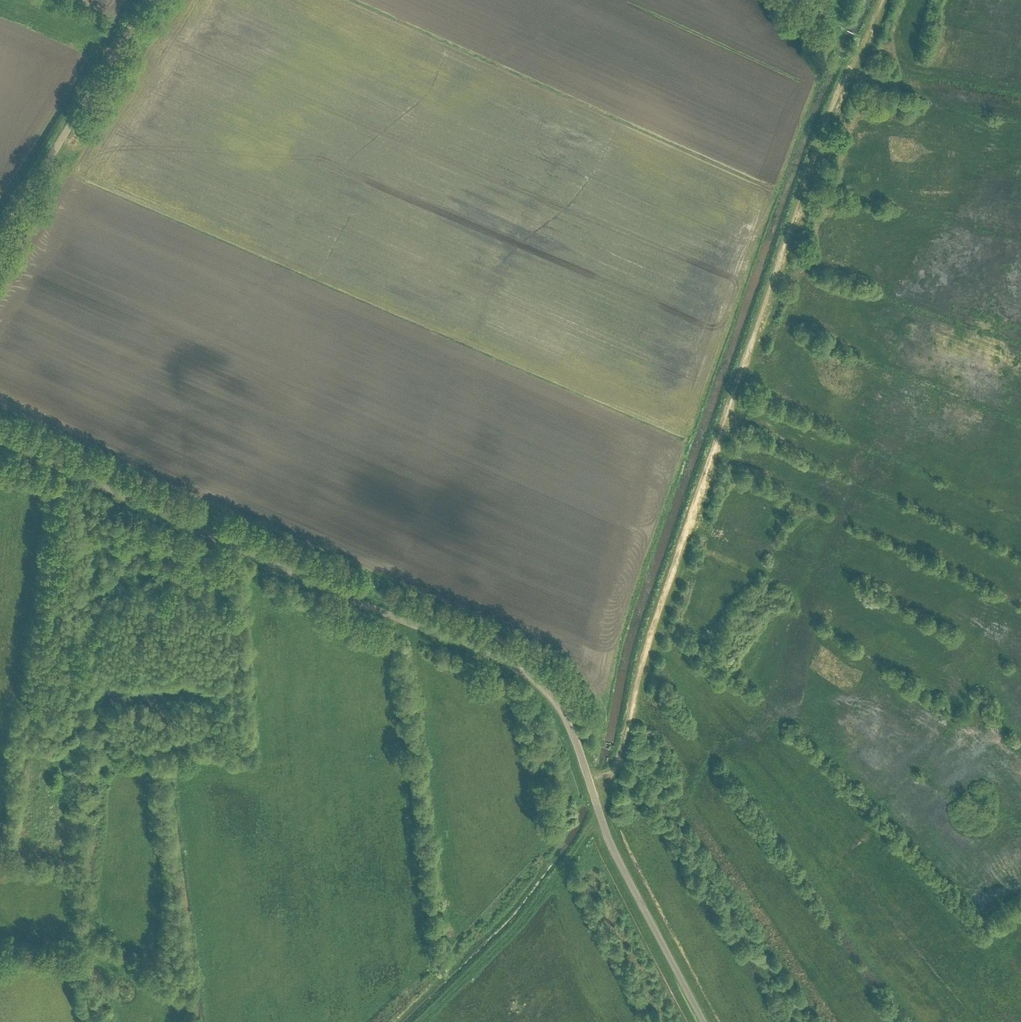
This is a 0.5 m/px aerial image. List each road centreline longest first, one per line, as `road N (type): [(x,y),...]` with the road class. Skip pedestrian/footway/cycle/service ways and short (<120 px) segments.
road 1 (unclassified): [(704,1021),(607,839),(564,715),(528,674),(0,440)]
road 2 (track): [(784,0),(847,68),(653,626),(619,762),(594,800)]
road 3 (unclassified): [(0,235),(150,0)]

